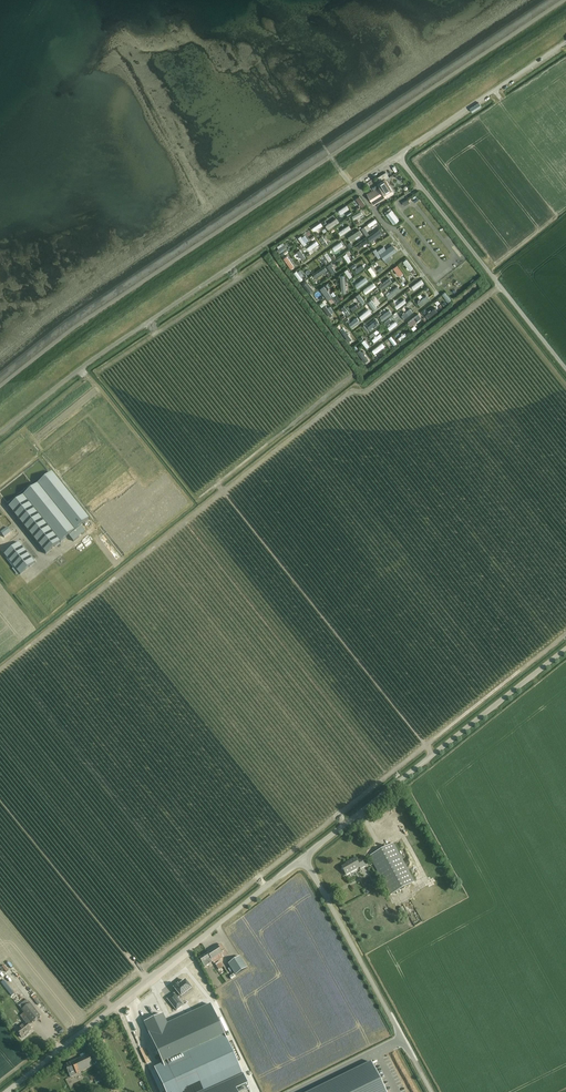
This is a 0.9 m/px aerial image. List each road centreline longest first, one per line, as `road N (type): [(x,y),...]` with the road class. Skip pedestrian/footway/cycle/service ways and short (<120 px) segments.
road 1 (unclassified): [(0,435),(398,157)]
road 2 (unclassified): [(8,1091),(303,859)]
road 3 (unclassified): [(303,859),(565,649)]
road 4 (unclassified): [(565,370),(398,157)]
road 5 (unclassified): [(428,1091),(303,859)]
road 6 (unclassified): [(398,157),(565,43)]

